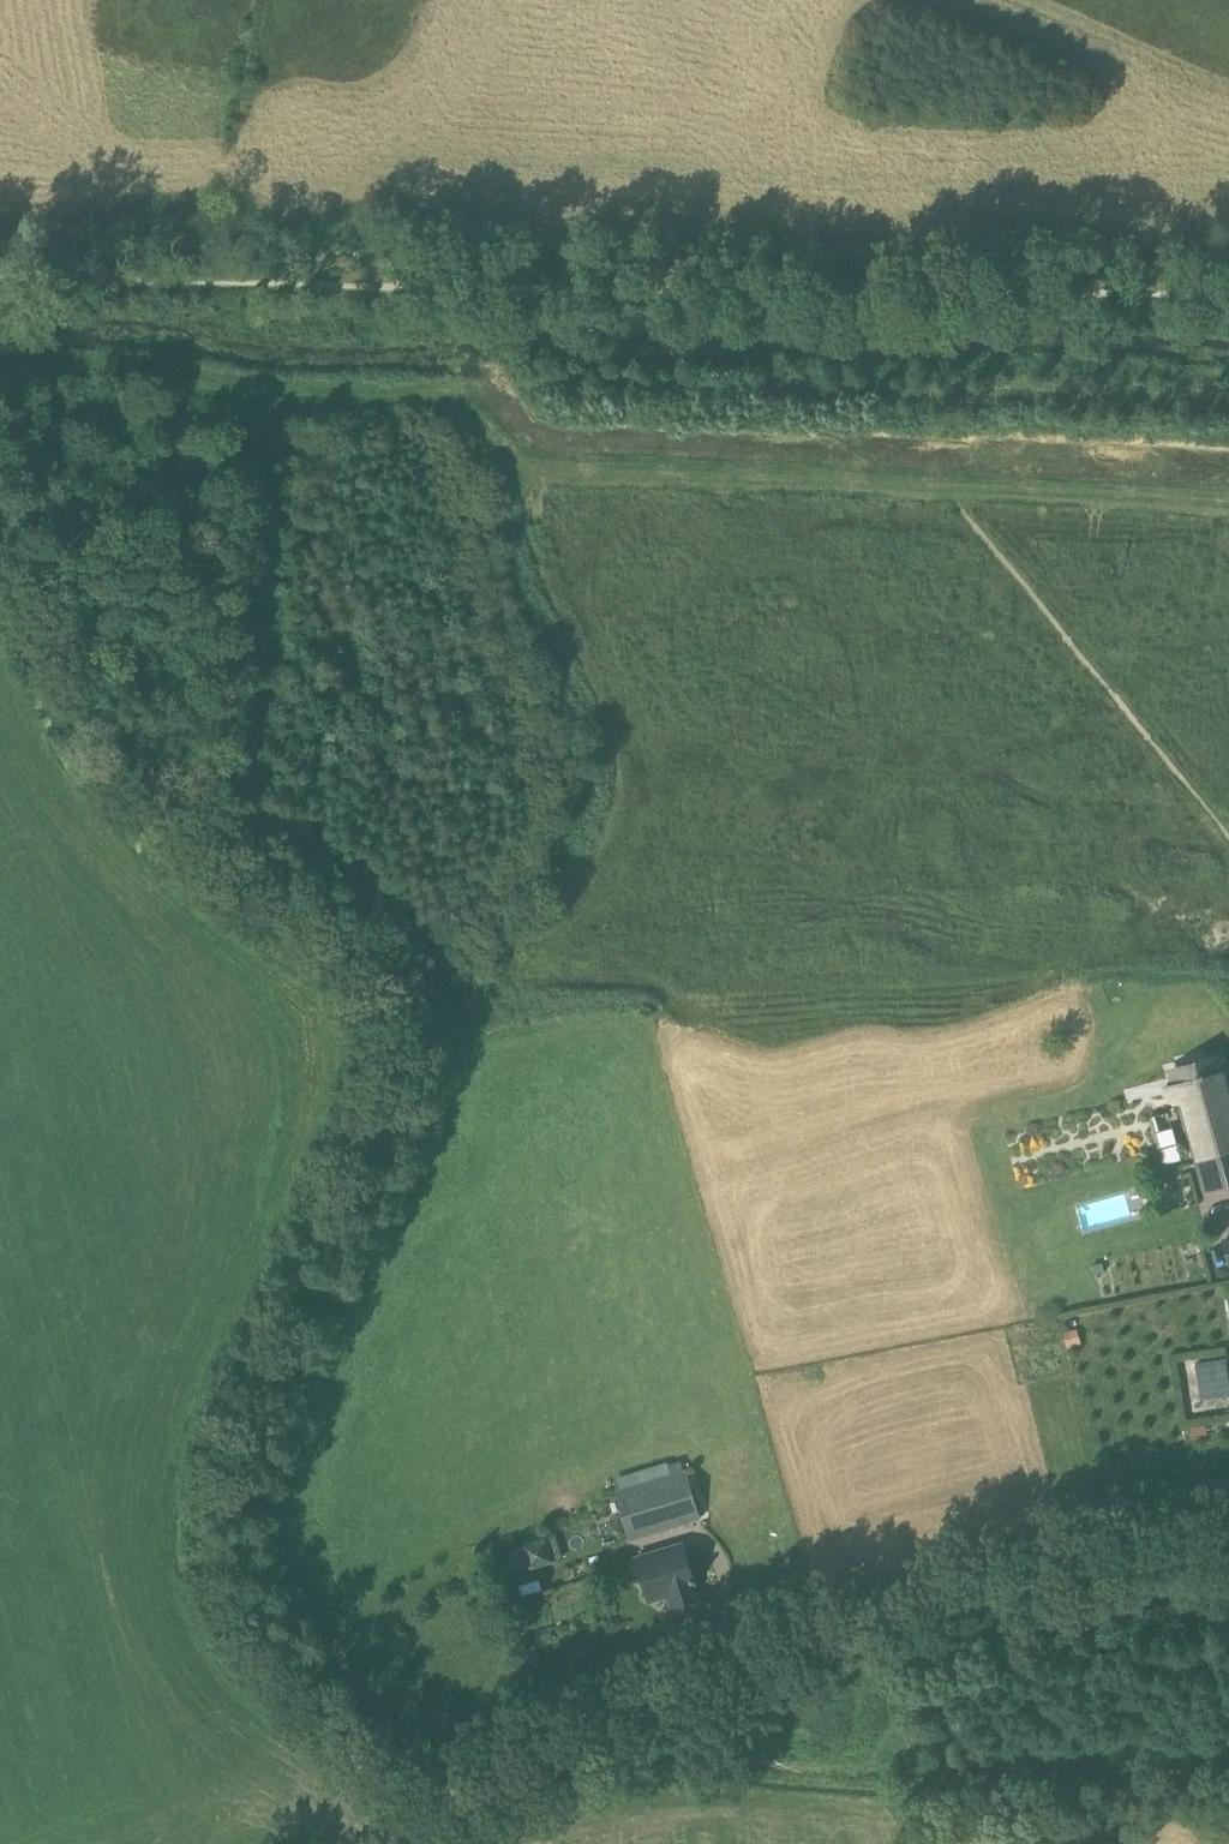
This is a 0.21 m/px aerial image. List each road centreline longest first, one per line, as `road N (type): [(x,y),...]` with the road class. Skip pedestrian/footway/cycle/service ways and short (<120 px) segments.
road 1 (unclassified): [(385,1843),(604,1730),(812,1644),(1081,1568),(1228,1546)]

